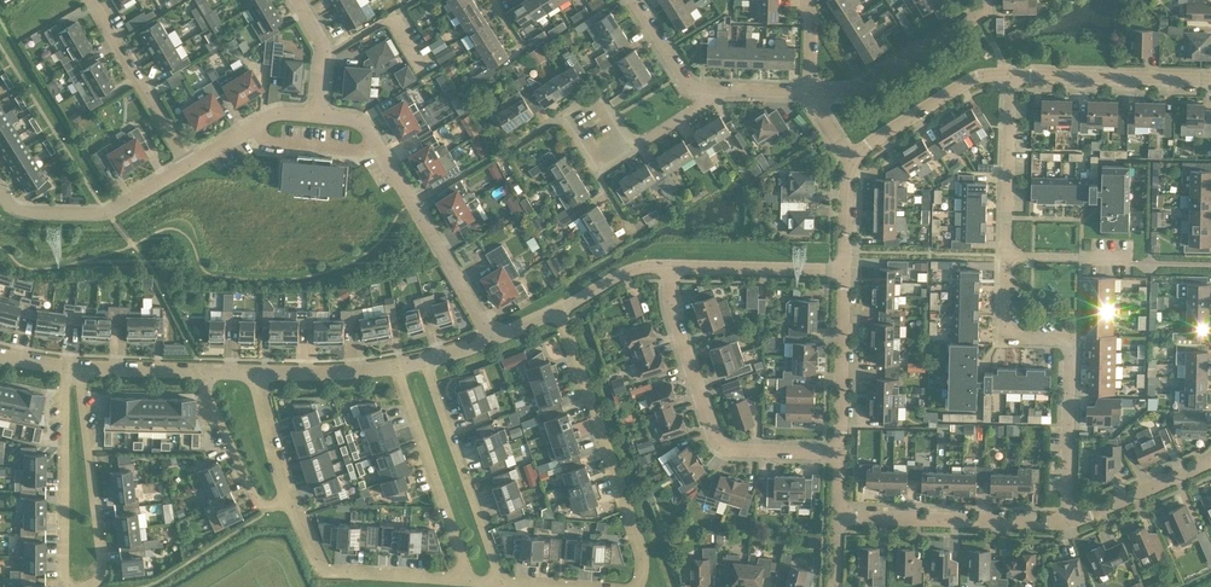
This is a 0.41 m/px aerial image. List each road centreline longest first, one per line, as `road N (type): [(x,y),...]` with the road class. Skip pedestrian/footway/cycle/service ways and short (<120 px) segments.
road 1 (residential): [(1069,524),(1068,341),(1019,338),(1006,325),(1010,75)]
road 2 (residential): [(838,454),(729,450),(691,367),(670,300),(671,267)]
road 3 (residential): [(319,111),(364,120),(493,341)]
road 4 (residential): [(639,586),(645,560),(560,310)]
road 5 (residential): [(502,584),(428,362)]
road 6 (residential): [(1069,524),(838,519)]
road 7 (residential): [(90,586),(102,580),(102,557),(81,368)]
road 8 (residential): [(289,499),(318,563),(332,572),(471,581)]
road 9 (residential): [(396,368),(471,581)]
road 10 (residential): [(66,368),(65,580),(73,586)]
road 11 (residential): [(0,191),(26,215),(79,219),(114,211),(189,168)]
road 12 (residential): [(1010,75),(1210,79)]
road 13 (residential): [(189,168),(92,0)]
road 14 (residential): [(974,18),(857,87),(809,91)]
road 15 (residential): [(838,454),(845,271)]
road 16 (residential): [(852,160),(955,86),(1010,75)]
road 17 (residential): [(197,373),(256,503),(289,499)]
road 18 (residential): [(845,271),(671,267)]
road 19 (residential): [(1210,461),(1069,524)]
road 20 (residential): [(189,168),(262,121),(319,111)]
road 21 (residential): [(396,368),(254,374)]
road 22 (residential): [(718,89),(687,83),(634,0)]
road 23 (residential): [(254,374),(289,499)]
road 24 (residential): [(671,267),(630,271),(560,310)]

